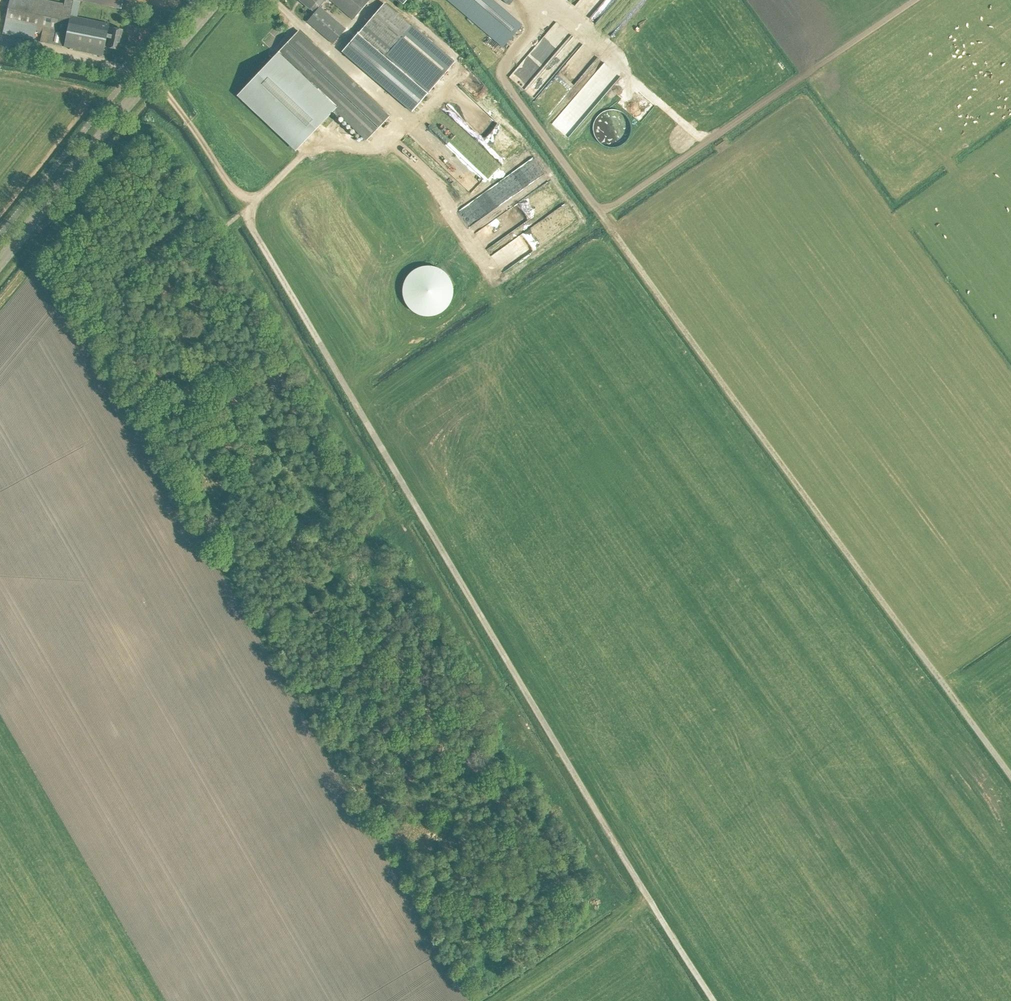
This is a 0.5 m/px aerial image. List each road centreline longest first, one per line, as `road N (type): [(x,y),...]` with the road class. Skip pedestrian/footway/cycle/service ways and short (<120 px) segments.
road 1 (primary): [(0,263),(217,0)]

